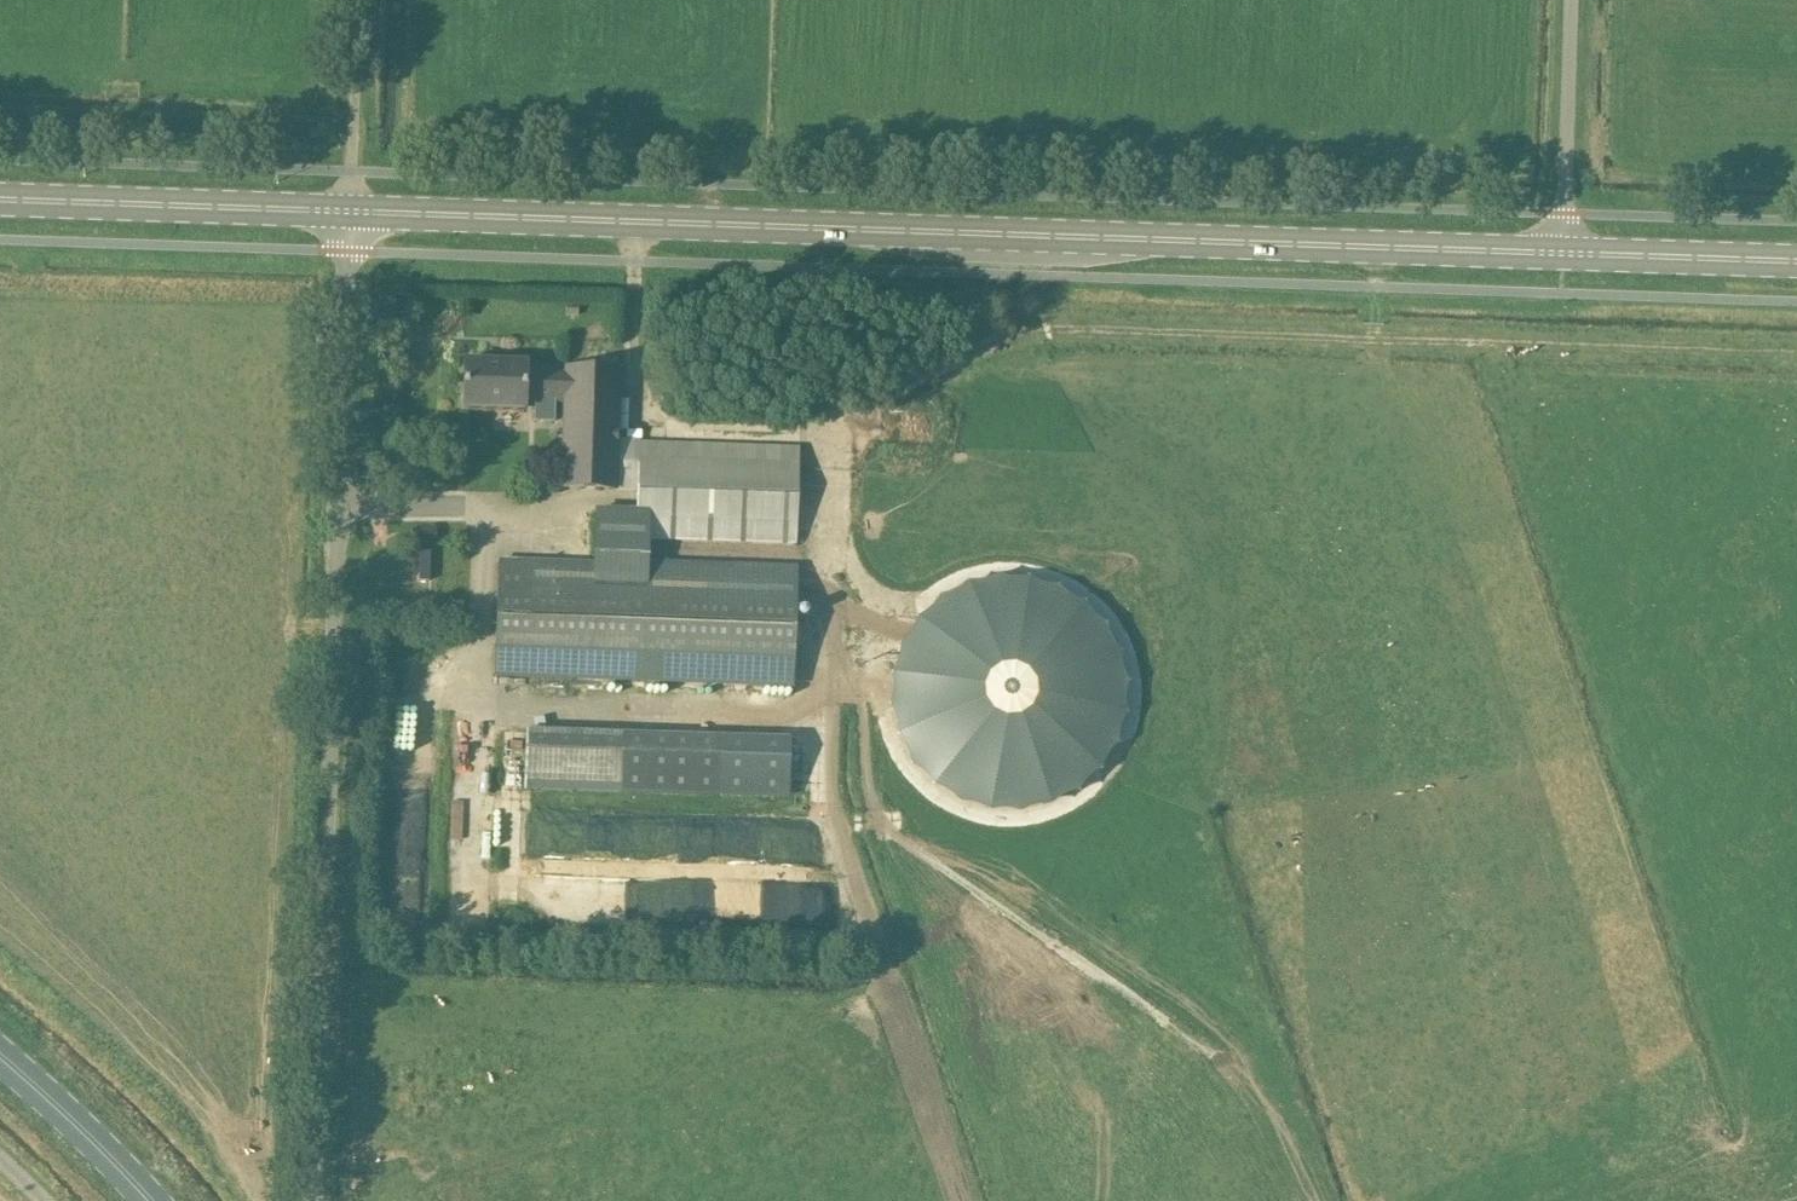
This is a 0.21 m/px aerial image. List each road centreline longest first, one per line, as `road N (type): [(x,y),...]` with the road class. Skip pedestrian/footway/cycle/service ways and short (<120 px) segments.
road 1 (primary): [(1565,254),(352,212)]
road 2 (unclassified): [(312,1200),(352,212)]
road 3 (primary): [(352,212),(0,200)]
road 4 (unclassified): [(1572,0),(1565,254)]
road 5 (primary): [(1796,263),(1565,254)]
road 6 (primary): [(0,1058),(149,1200)]

